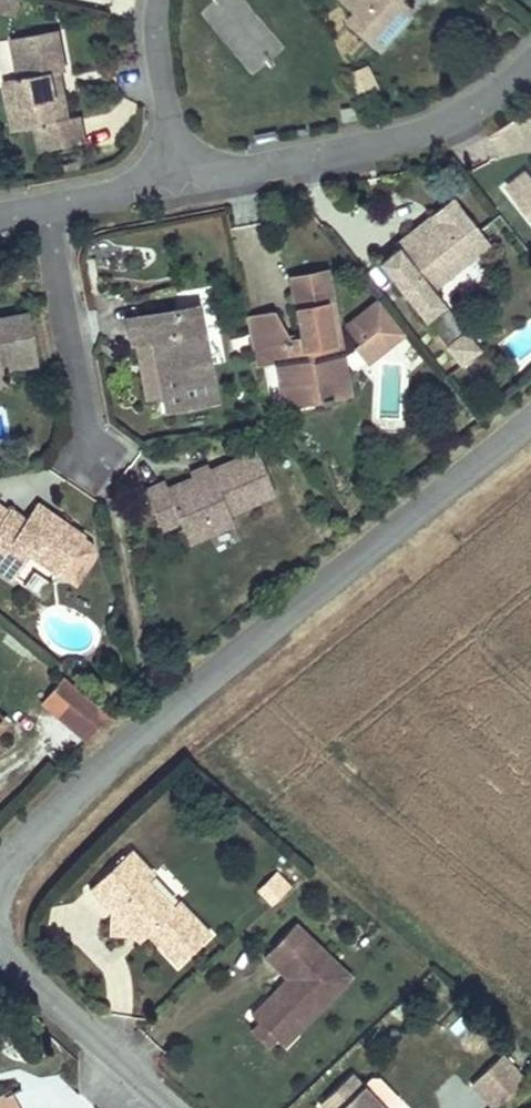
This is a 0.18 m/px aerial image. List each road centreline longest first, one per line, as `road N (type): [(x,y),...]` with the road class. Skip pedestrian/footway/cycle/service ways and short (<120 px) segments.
road 1 (unclassified): [(530,421),(142,733),(0,870)]
road 2 (residential): [(190,178),(415,138),(497,90),(530,56)]
road 3 (residential): [(45,200),(95,461)]
road 4 (residential): [(0,944),(173,1107)]
road 5 (residential): [(190,178),(154,51),(161,0)]
road 6 (residential): [(45,200),(190,178)]

